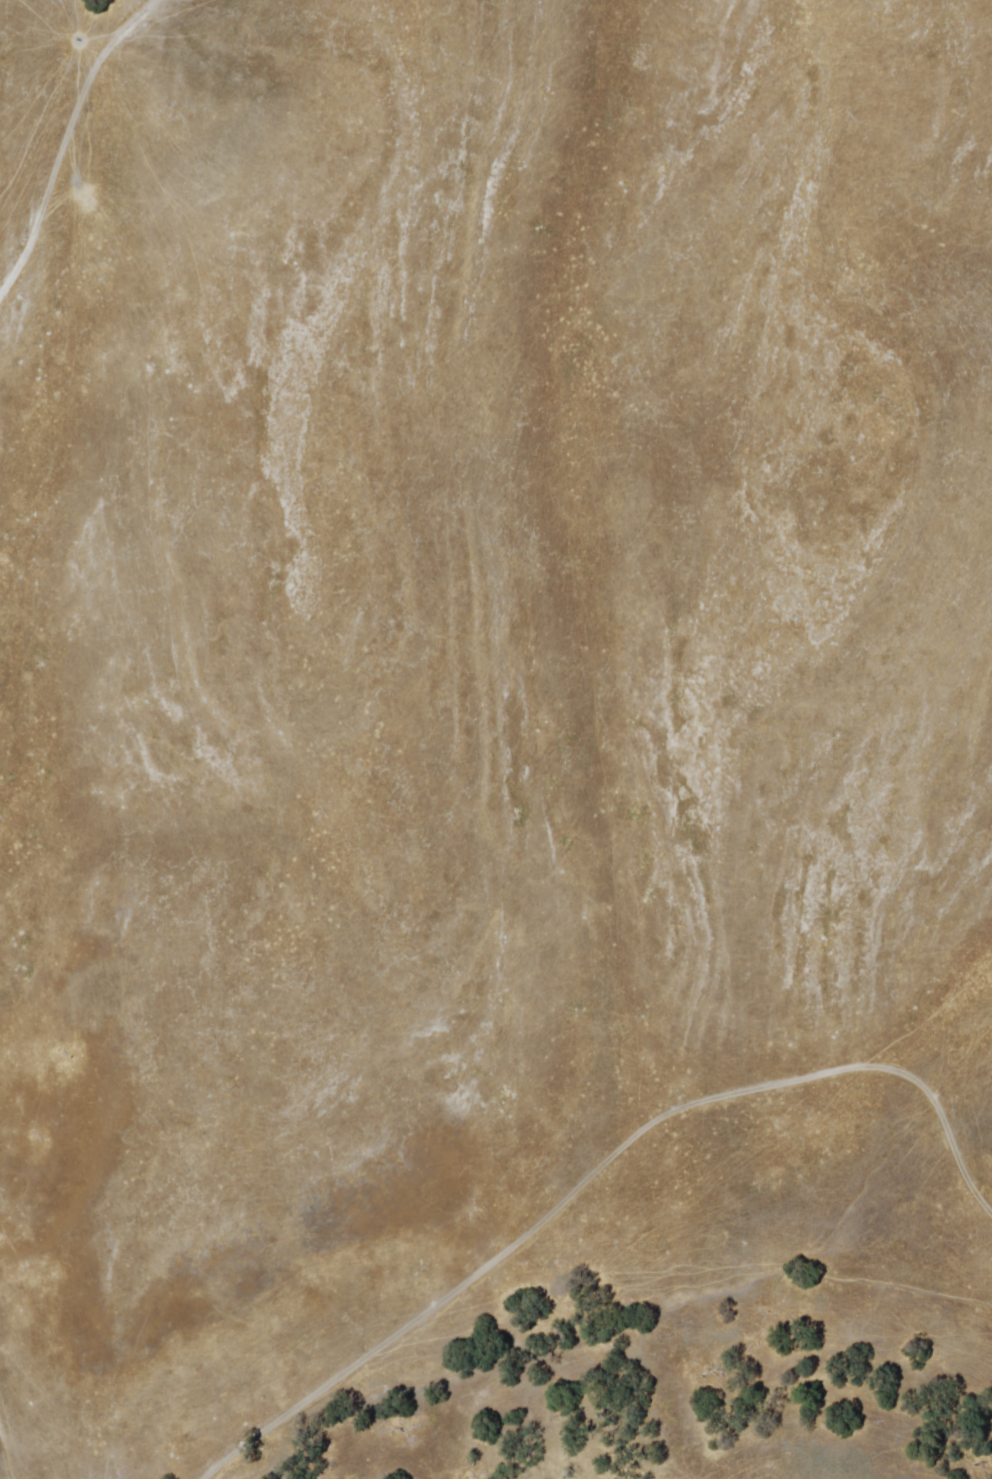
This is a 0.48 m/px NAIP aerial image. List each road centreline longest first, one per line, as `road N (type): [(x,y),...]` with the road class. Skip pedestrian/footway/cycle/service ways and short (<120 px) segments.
road 1 (track): [(0,292),(164,0)]

